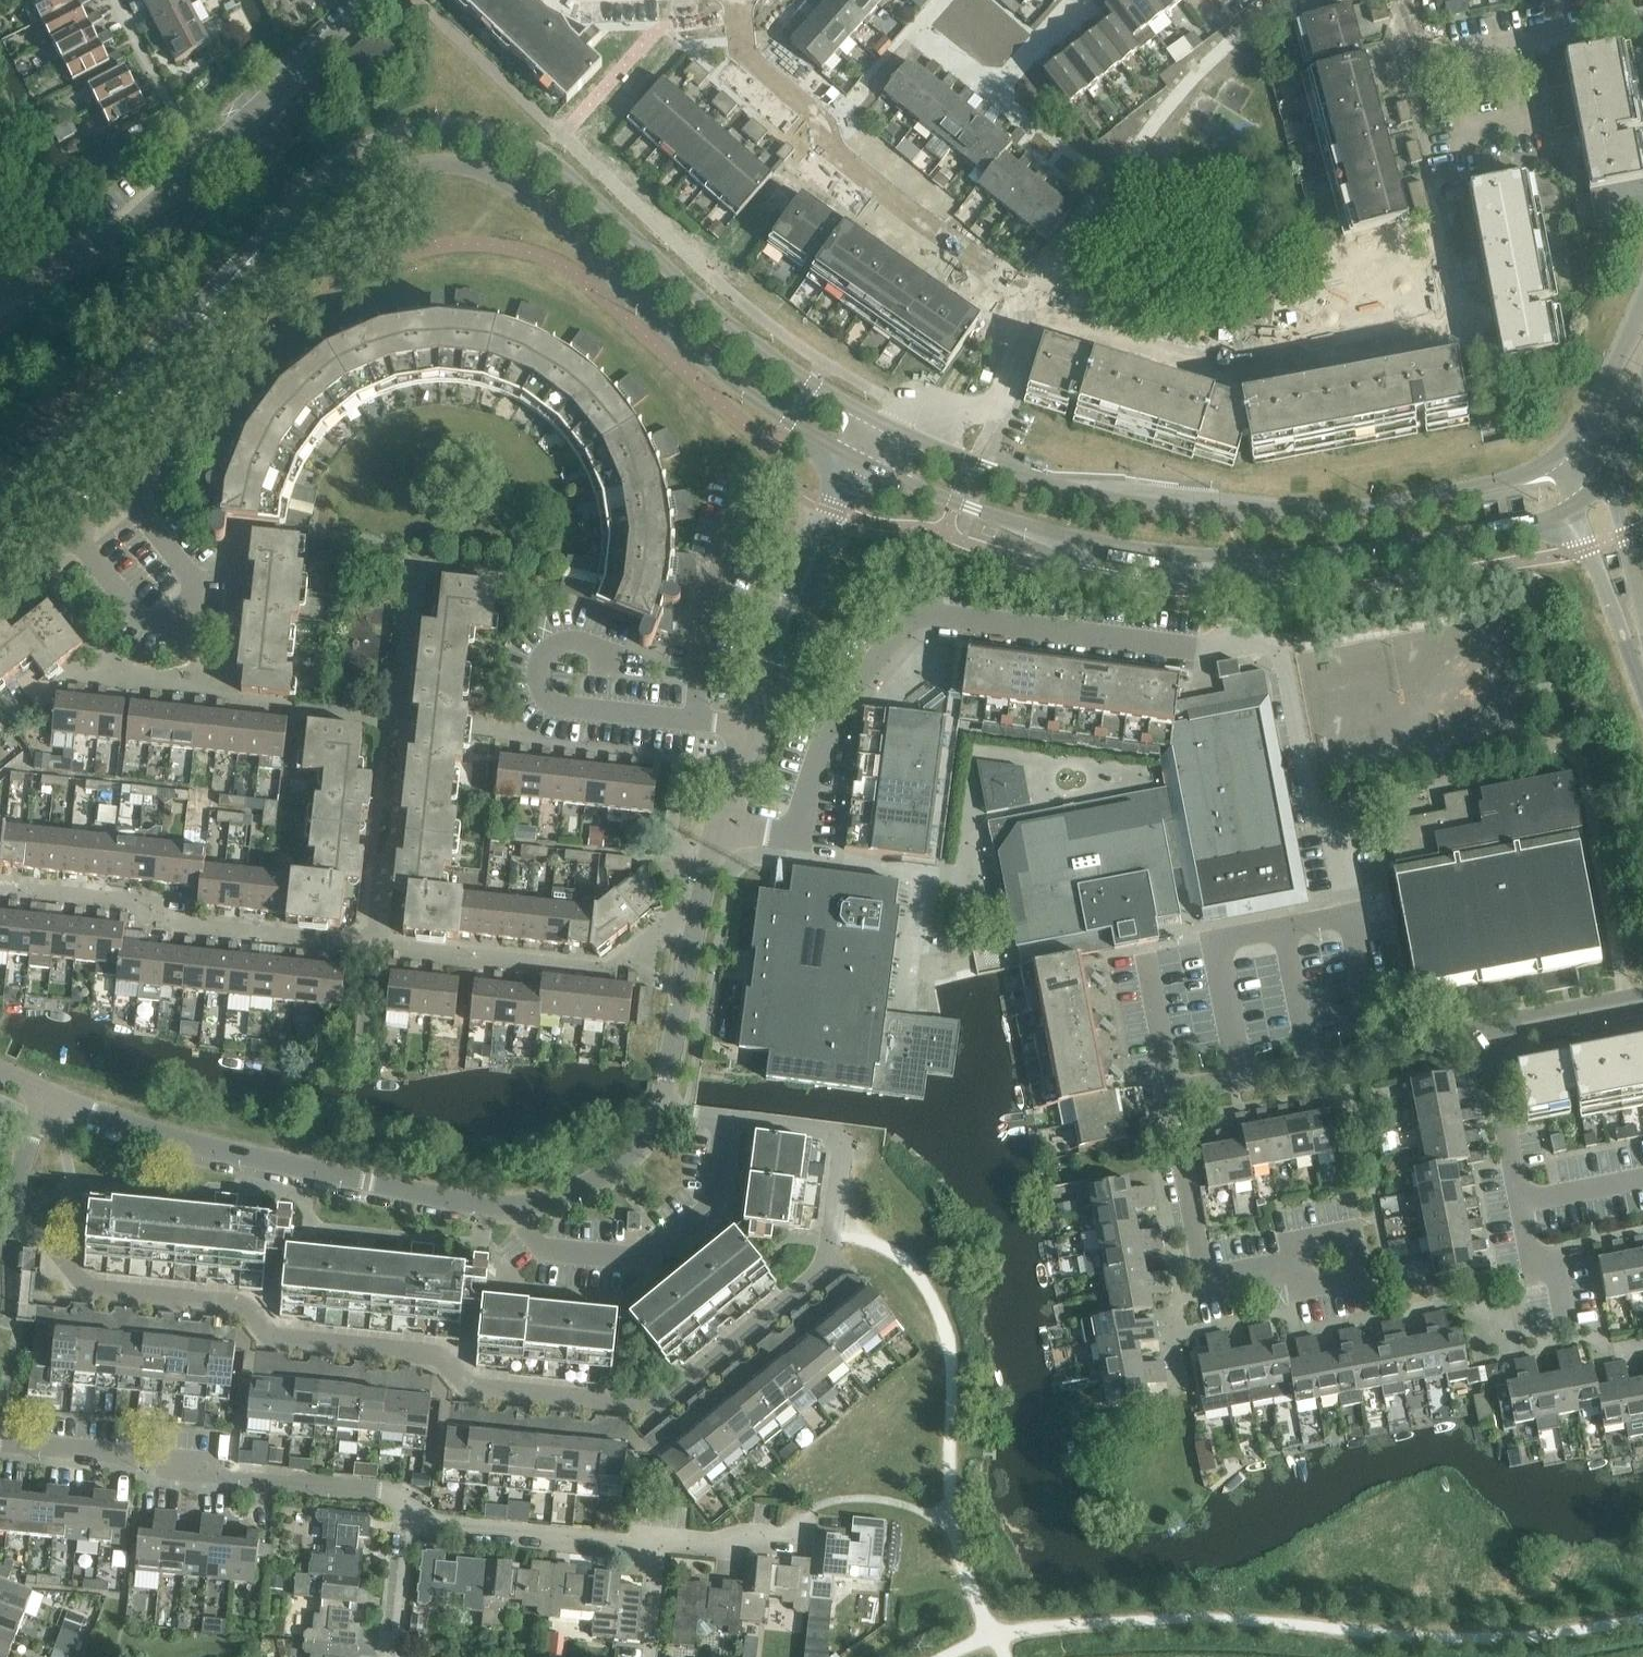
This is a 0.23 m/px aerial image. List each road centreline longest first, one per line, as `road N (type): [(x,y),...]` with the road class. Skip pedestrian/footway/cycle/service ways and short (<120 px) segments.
road 1 (residential): [(725,1119),(835,1136),(844,1152),(830,1264),(654,1405),(464,1385),(433,1355),(276,1337),(242,1305),(95,1289),(39,1231),(13,1219)]
road 2 (residential): [(727,822),(788,835),(805,823),(826,729),(846,692),(907,621),(928,609),(1200,644),(1270,641),(1283,655),(1314,804),(1338,838),(1352,915)]
road 3 (secondary): [(876,424),(708,308),(561,167),(521,139),(468,127),(401,130),(358,148),(270,229),(175,346)]
road 4 (secondary): [(175,346),(367,182),(420,163),(456,163),(486,170),(536,202),(691,355),(788,426),(854,460)]
road 5 (secondary): [(854,460),(972,512),(1081,541),(1212,560),(1349,558),(1568,510)]
road 6 (residential): [(1283,367),(1189,364),(1032,300),(819,140),(821,123),(745,56),(718,18),(731,0)]
road 7 (secondary): [(1562,458),(1528,477),(1352,512),(1212,512),(1089,496),(987,469),(876,424)]
road 8 (unclassified): [(497,1206),(304,1169),(53,1101)]
road 9 (residential): [(411,1506),(396,1494),(237,1478),(208,1462),(0,1438)]
road 10 (residential): [(756,729),(564,706),(544,693),(538,669),(549,647),(566,639),(592,645),(606,663)]
road 11 (unclassified): [(661,1109),(710,862),(727,822)]
road 12 (residential): [(529,1228),(546,1246),(652,1253),(712,1205),(725,1119)]
road 13 (unclassified): [(756,729),(854,460)]
road 14 (residential): [(1283,367),(1321,277),(1400,257),(1417,339)]
road 15 (residential): [(663,1541),(439,1526),(411,1506)]
road 16 (unclassified): [(0,296),(124,229),(206,153)]
road 17 (residential): [(1489,1035),(1531,1258),(1549,1275)]
road 18 (residential): [(1171,1097),(1207,1266),(1223,1278),(1279,1268)]
road 19 (secondary): [(0,495),(175,346)]
road 20 (unclassified): [(206,153),(368,0)]
road 21 (residential): [(1519,42),(1449,59),(1465,133),(1536,116)]
road 22 (residential): [(1243,1082),(1215,940),(1287,928)]
road 23 (unclassified): [(497,1206),(583,1189),(611,1172),(661,1109)]
road 24 (residential): [(1279,1268),(1323,1288),(1350,1284),(1363,1264),(1359,1242),(1341,1229),(1293,1246)]
road 25 (residential): [(206,153),(184,131),(117,0)]
road 26 (residential): [(1568,510),(1642,669)]
road 27 (residential): [(163,625),(192,603),(197,580),(126,489)]
road 28 (secondary): [(1642,317),(1562,458)]
road 29 (residential): [(1489,1035),(1642,1002)]
road 30 (residential): [(394,1656),(411,1506)]
road 31 (residential): [(1171,1097),(1142,954)]
road 32 (residential): [(1642,617),(1606,477)]
road 33 (residential): [(1287,928),(1314,1068)]
road 34 (residential): [(1352,915),(1378,1054)]
road 35 (residential): [(163,625),(144,622),(72,528)]
road 36 (residential): [(1417,339),(1283,367)]
road 37 (residential): [(53,1101),(26,1151),(13,1219)]
road 38 (residential): [(1642,17),(1519,42)]
road 39 (residential): [(782,1539),(744,1537),(732,1548),(663,1541)]

